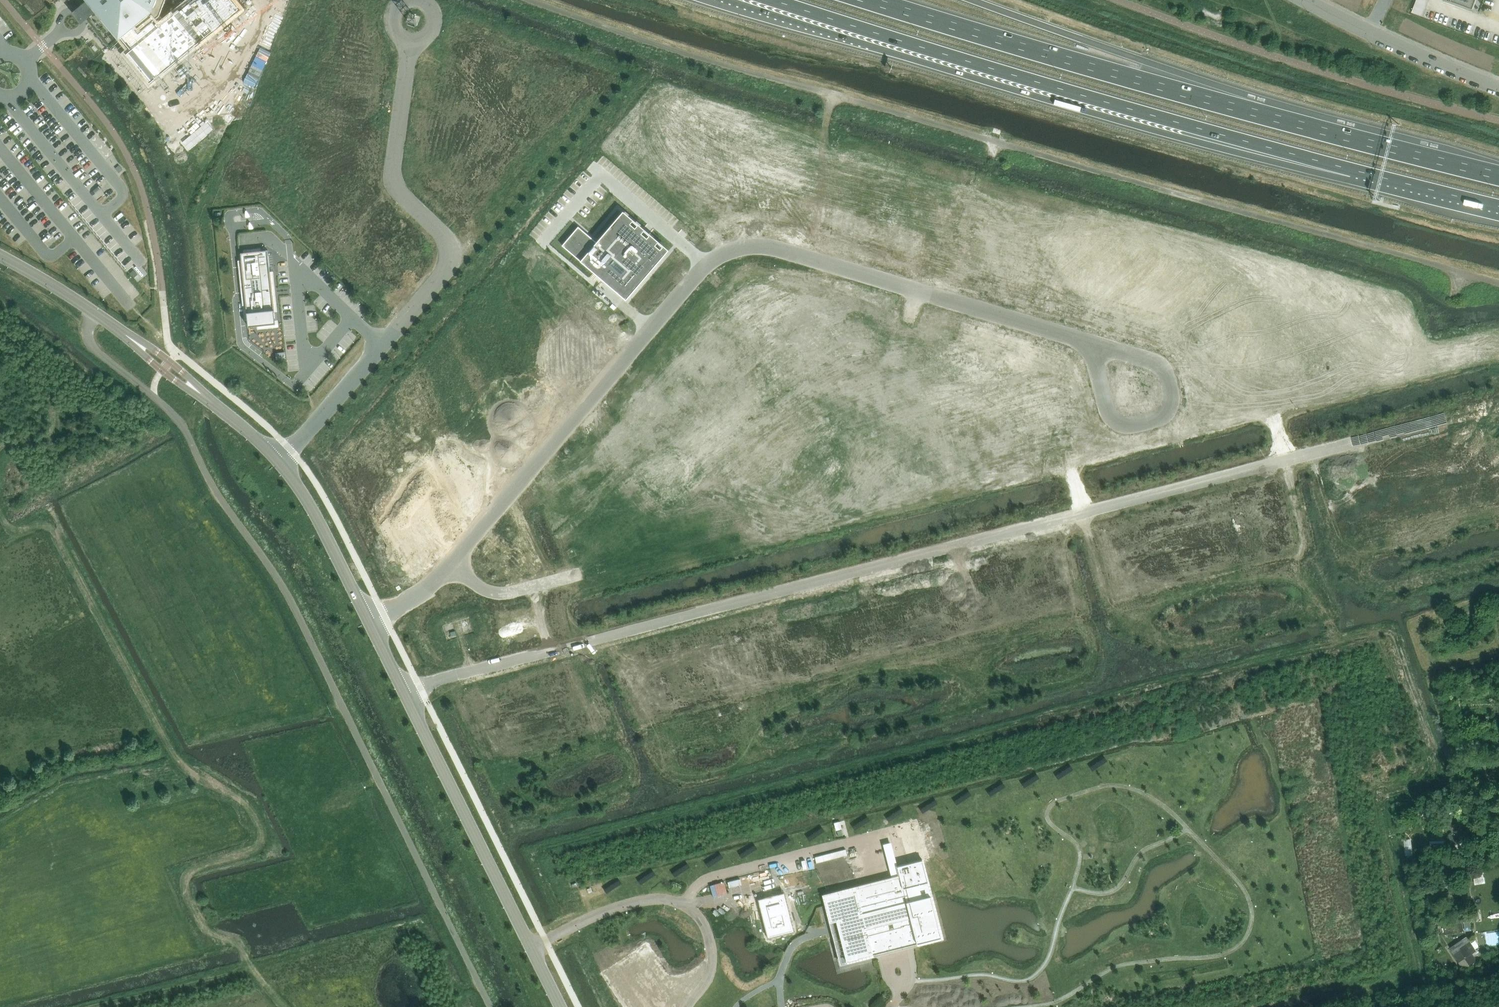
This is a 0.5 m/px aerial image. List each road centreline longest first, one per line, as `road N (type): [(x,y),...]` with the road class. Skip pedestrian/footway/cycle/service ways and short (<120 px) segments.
road 1 (unclassified): [(405,694),(1493,406)]
road 2 (track): [(529,0),(733,67),(1498,283)]
road 3 (unclassified): [(491,1006),(292,603),(211,484),(183,425),(93,346),(97,314)]
road 4 (unclassified): [(451,568),(695,274),(728,252),(774,247),(806,255),(1097,346)]
road 5 (trunk): [(1498,176),(871,0)]
road 6 (trunk): [(730,0),(1181,138),(1355,171)]
road 7 (trunk): [(772,0),(1355,171)]
road 8 (unclassified): [(280,464),(448,266),(447,242),(399,195),(392,172),(409,39)]
road 9 (secondary): [(560,1006),(405,694)]
road 10 (unclassified): [(1097,346),(1159,365),(1169,376),(1170,407),(1119,424),(1109,414),(1095,356)]
road 11 (unclassified): [(1498,88),(1308,0)]
road 12 (secondary): [(369,622),(280,464)]
road 13 (trunk): [(1355,171),(1498,207)]
road 14 (unclassified): [(451,568),(500,594),(579,574)]

